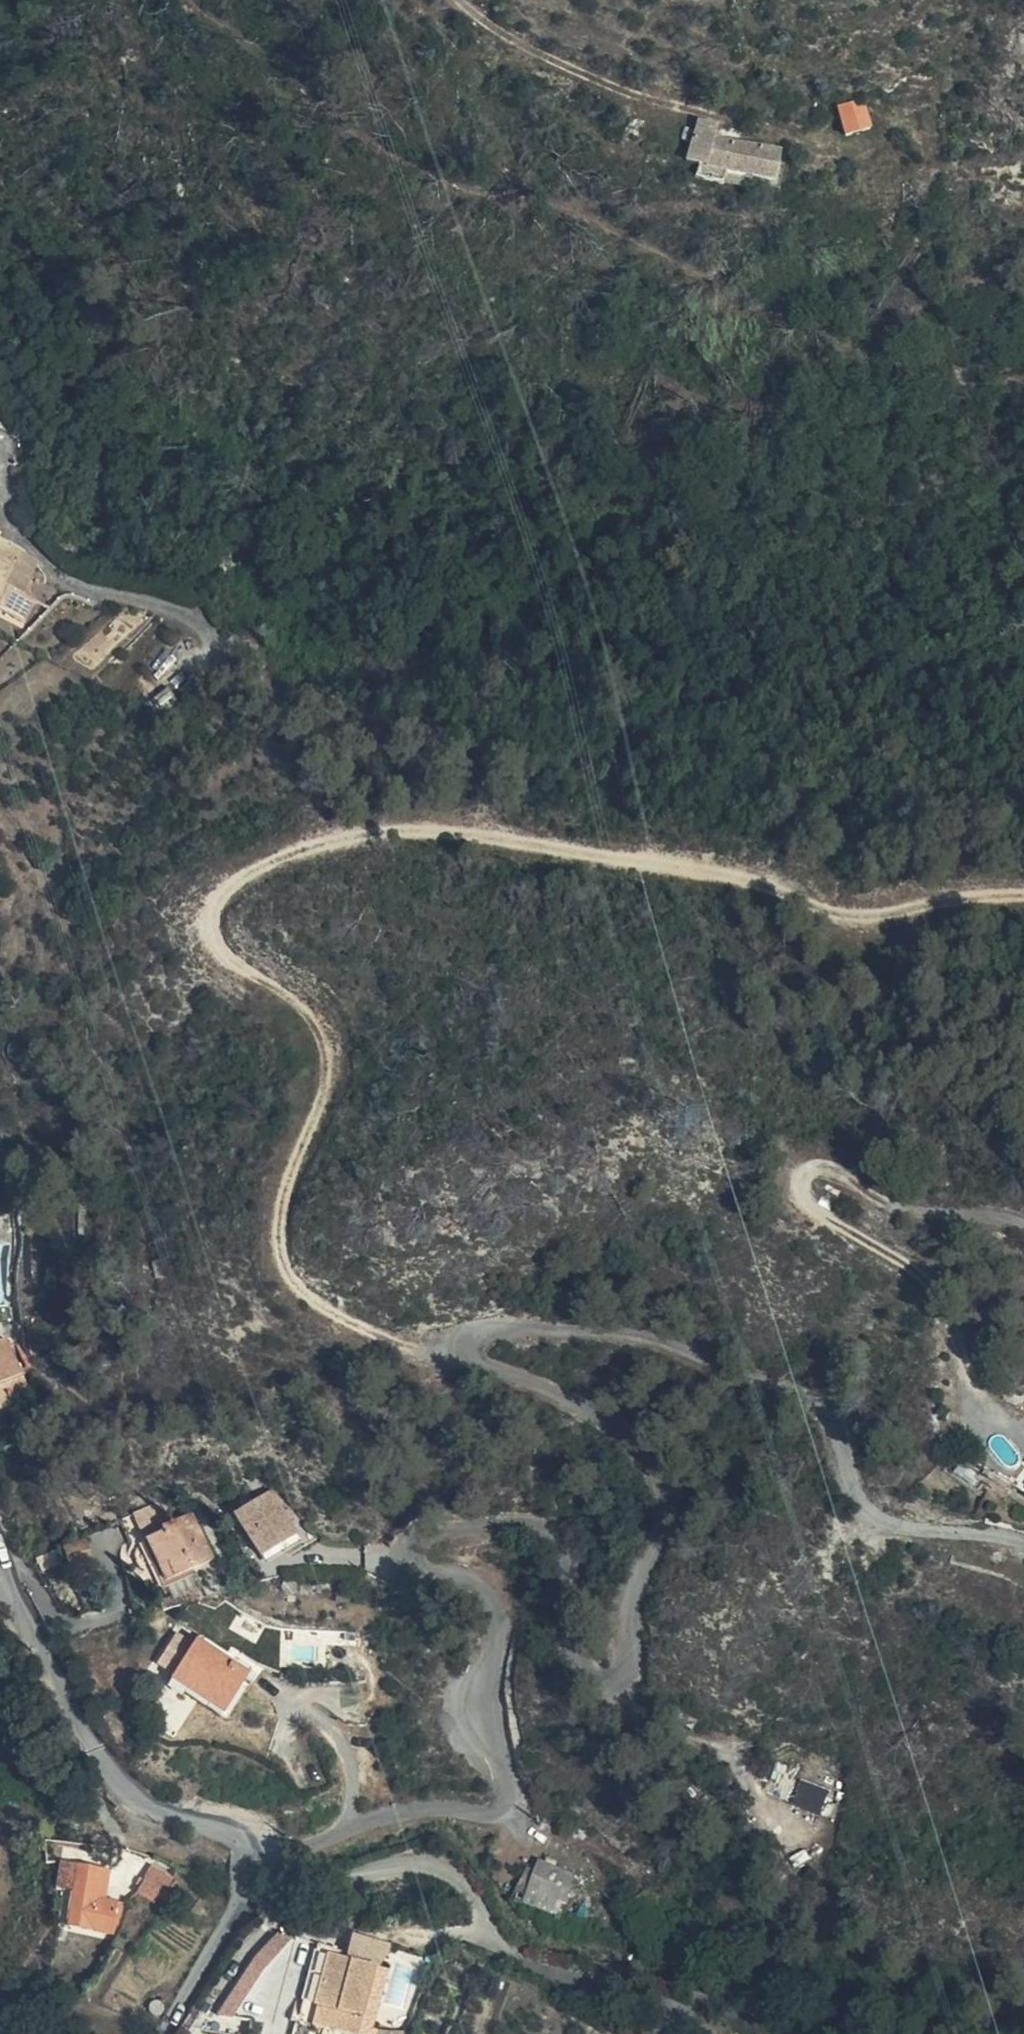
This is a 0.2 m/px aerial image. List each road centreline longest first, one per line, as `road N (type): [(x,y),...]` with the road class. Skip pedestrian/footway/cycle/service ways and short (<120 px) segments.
road 1 (track): [(452,1350),(383,1340),(324,1309),(279,1259),(282,1192),(329,1086),(332,1036),(305,997),(242,969),(210,927),(219,888),(286,857),(393,831),(869,902),(1023,902)]
road 2 (residential): [(0,1545),(43,1657),(124,1798),(157,1815),(242,1832),(247,1867),(240,1902),(166,2033)]

